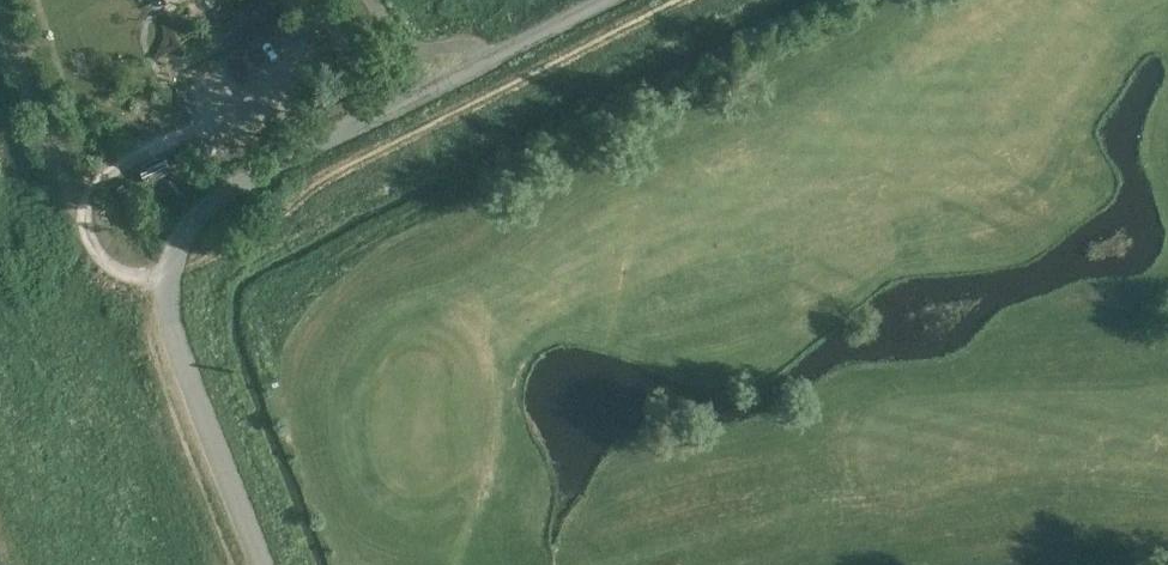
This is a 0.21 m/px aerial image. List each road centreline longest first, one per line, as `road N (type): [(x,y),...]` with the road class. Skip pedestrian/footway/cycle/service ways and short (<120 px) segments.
road 1 (unclassified): [(260,564),(179,361),(167,307),(170,267),(196,225),(225,198),(300,157),(610,0)]

